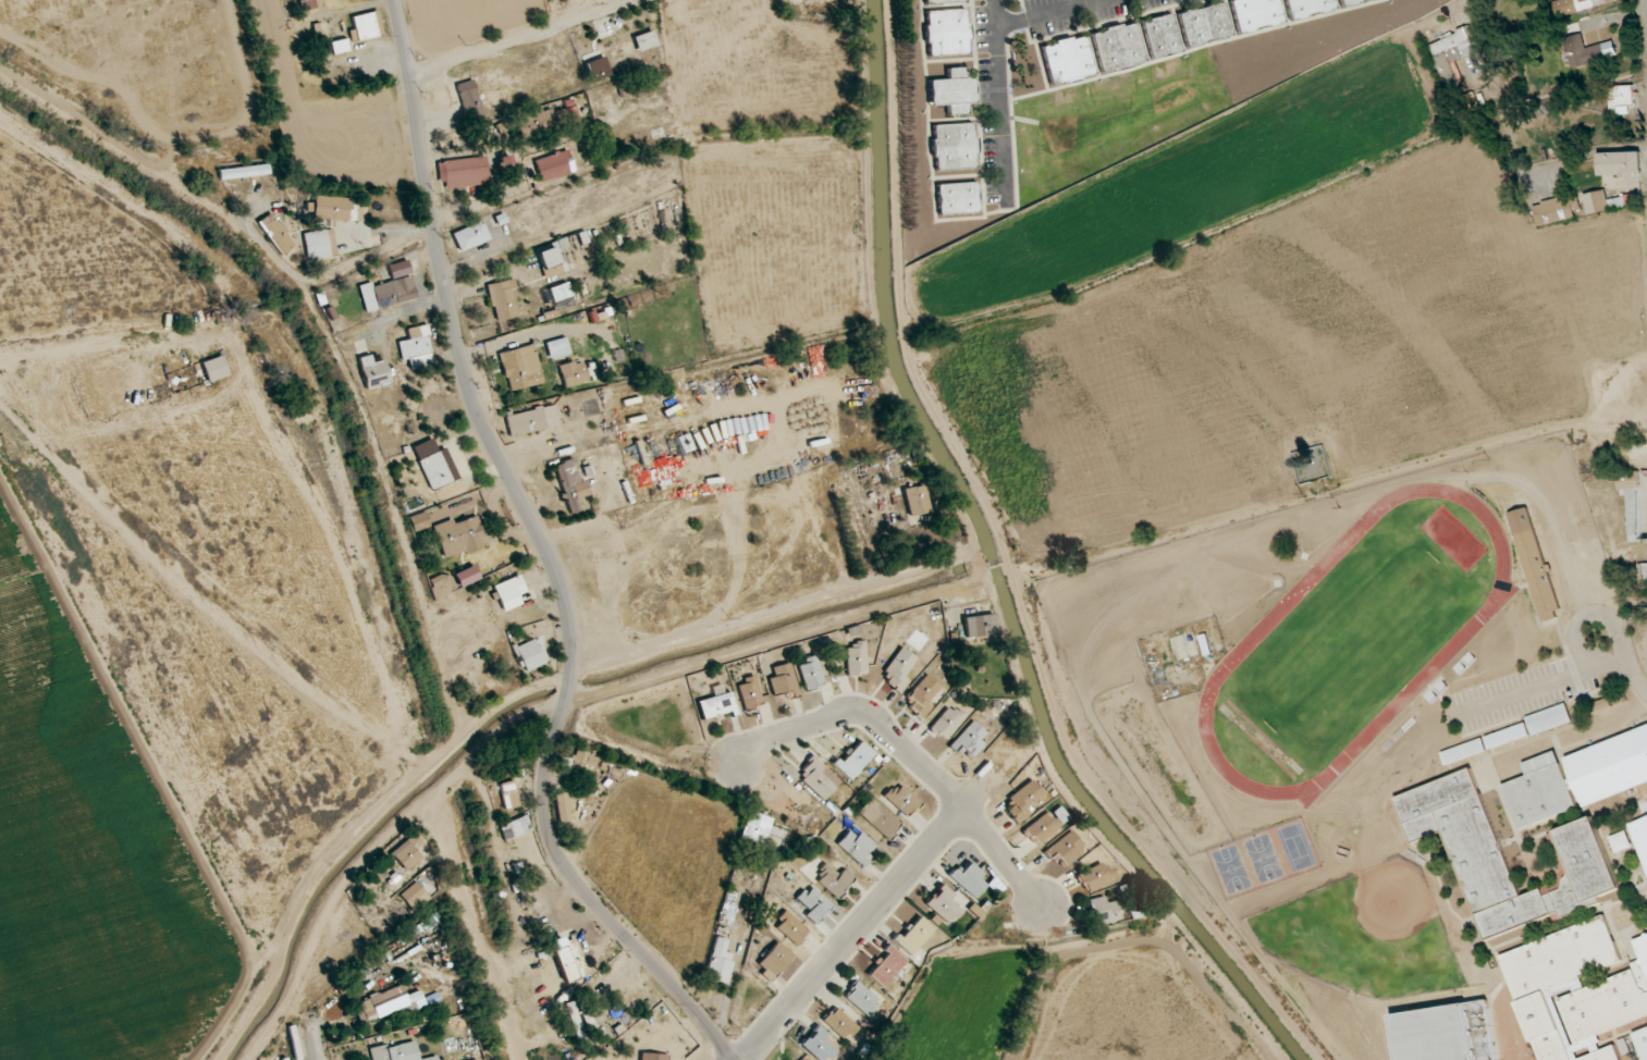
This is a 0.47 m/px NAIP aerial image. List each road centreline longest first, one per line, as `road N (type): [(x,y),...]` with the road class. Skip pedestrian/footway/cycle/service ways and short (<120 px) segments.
road 1 (tertiary): [(732,1059),(582,888),(550,828),(545,781),(570,673),(569,620),(555,570),(491,443),(464,367),(396,0)]
road 2 (residential): [(1045,912),(967,804),(861,714),(764,738),(735,762)]
road 3 (residential): [(464,367),(828,299)]
road 4 (residential): [(739,1059),(980,789)]
road 5 (residential): [(558,726),(816,816)]
road 6 (residential): [(411,75),(636,0)]

